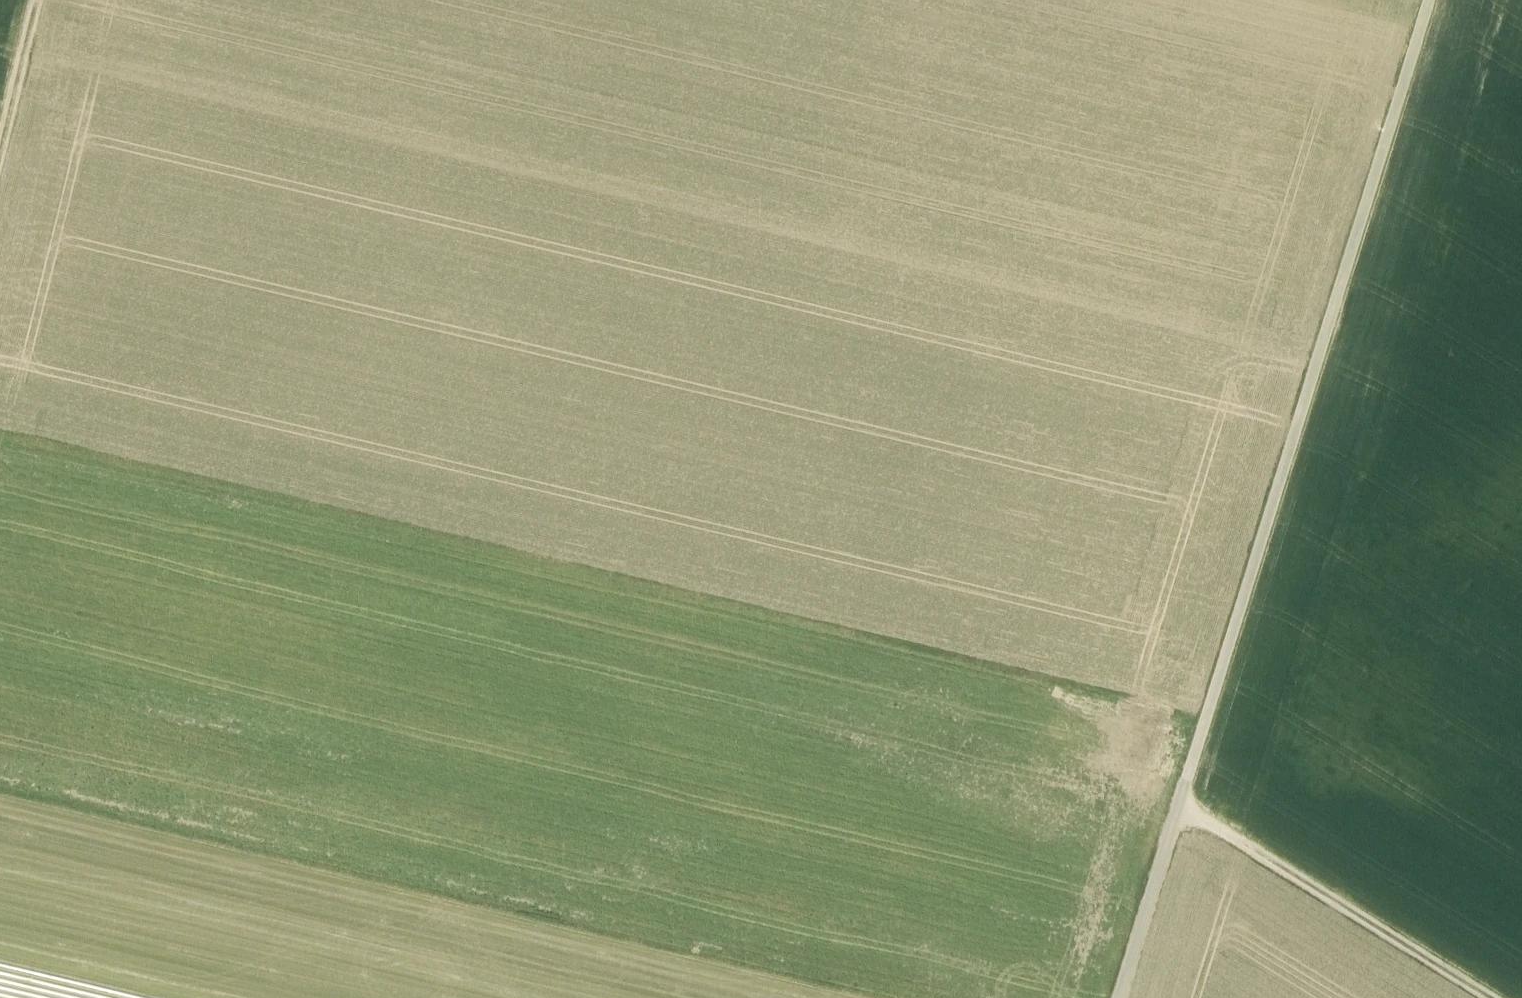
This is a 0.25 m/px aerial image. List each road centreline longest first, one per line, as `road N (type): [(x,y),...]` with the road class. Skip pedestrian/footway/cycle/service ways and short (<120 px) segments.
road 1 (track): [(1123,997),(1433,0)]
road 2 (track): [(1180,812),(1481,997)]
road 3 (track): [(0,152),(38,0)]

